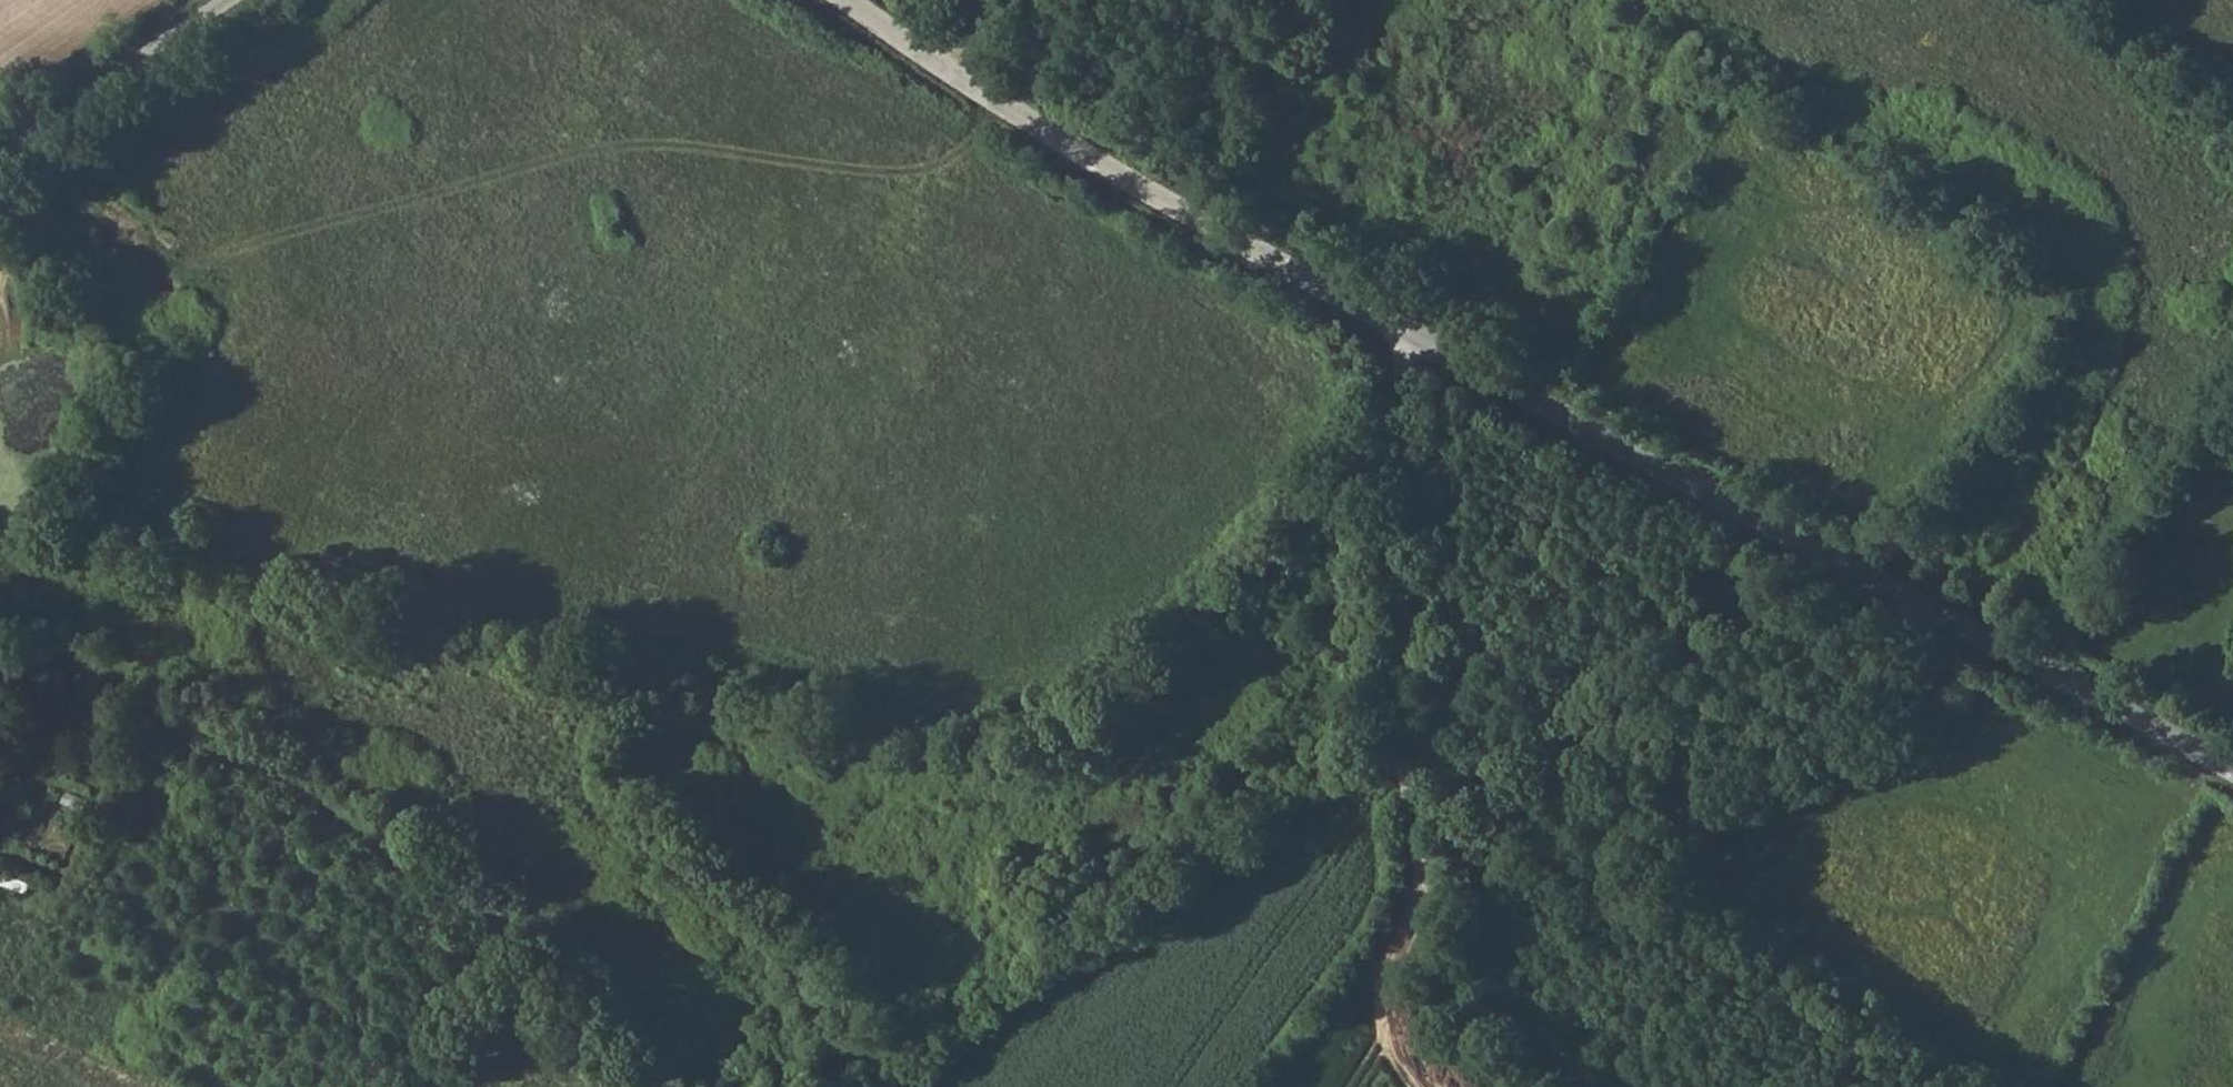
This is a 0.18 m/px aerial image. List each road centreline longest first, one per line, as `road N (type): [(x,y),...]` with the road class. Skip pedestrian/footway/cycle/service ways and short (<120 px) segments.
road 1 (unclassified): [(2232,770),(1037,128),(845,0)]
road 2 (track): [(1515,1086),(1474,1034),(1432,922),(1416,850),(1398,400),(1411,335)]
road 3 (unclassified): [(249,0),(0,183)]

